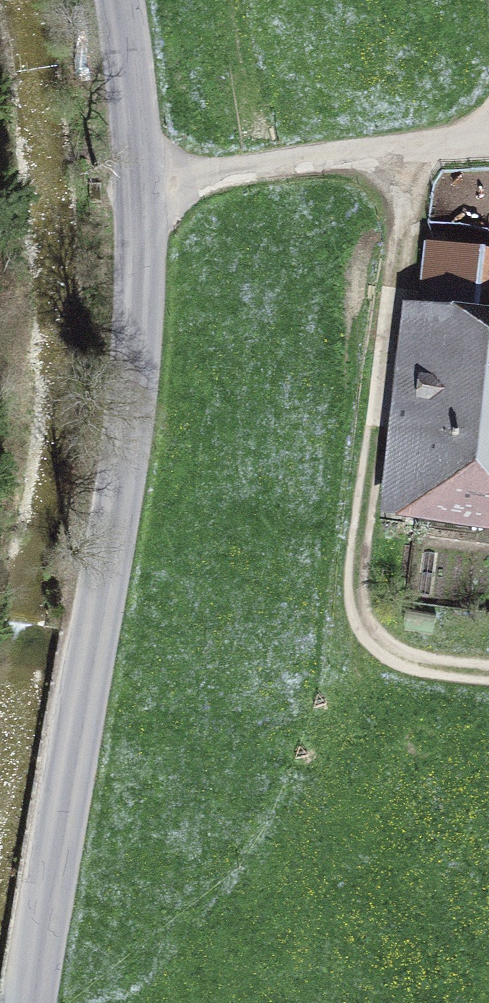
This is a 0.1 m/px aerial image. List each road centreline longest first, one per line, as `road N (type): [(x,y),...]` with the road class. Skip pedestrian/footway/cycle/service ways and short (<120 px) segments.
road 1 (unclassified): [(118,0),(140,178),(131,411),(32,1002)]
road 2 (track): [(413,153),(357,546),(355,619),(384,654),(425,674),(488,681)]
road 3 (track): [(140,178),(488,141)]

